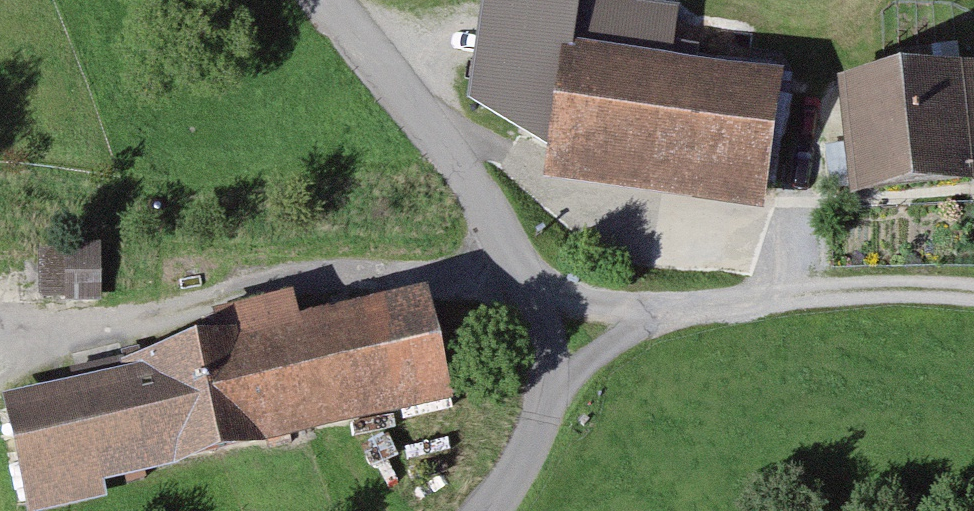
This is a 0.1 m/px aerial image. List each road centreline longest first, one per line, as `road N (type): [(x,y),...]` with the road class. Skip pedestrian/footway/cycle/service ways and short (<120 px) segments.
road 1 (residential): [(326,0),(514,253),(557,330),(535,446),(484,510)]
road 2 (track): [(0,349),(514,253)]
road 3 (track): [(557,330),(686,308),(915,287),(973,295)]

